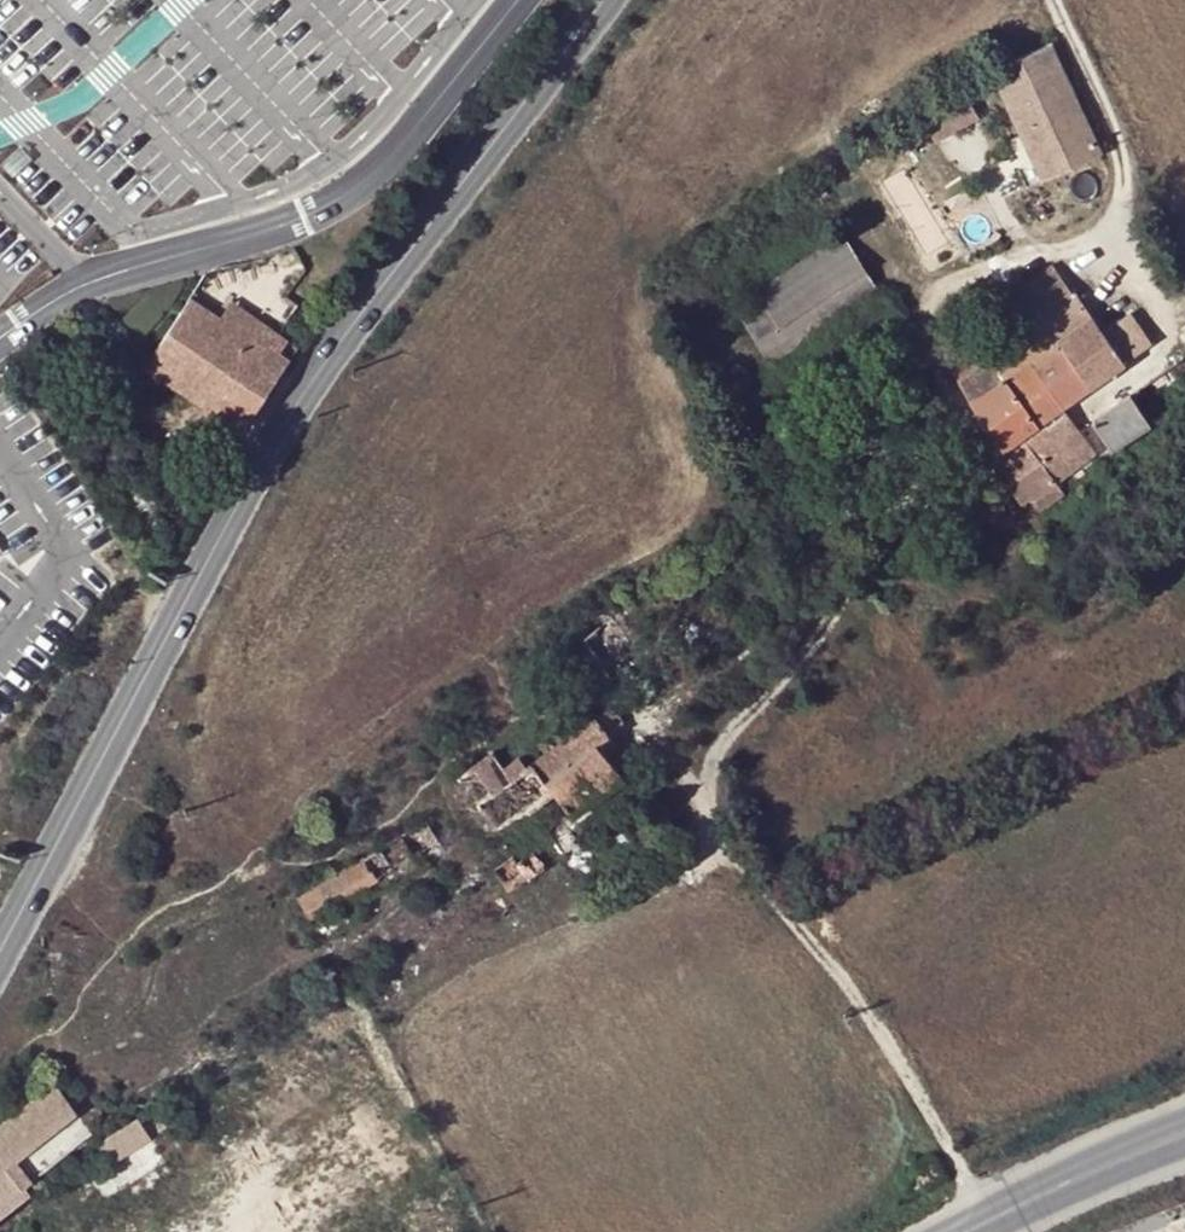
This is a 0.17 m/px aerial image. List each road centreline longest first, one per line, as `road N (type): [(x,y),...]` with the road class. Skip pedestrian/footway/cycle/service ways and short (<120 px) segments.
road 1 (track): [(991,1221),(894,1049),(708,805),(722,738),(821,638),(871,553),(939,481),(946,386),(927,346),(946,289),(1018,258),(1095,245),(1121,205),(1119,145),(1052,0)]
road 2 (secondary): [(0,950),(315,375),(604,0)]
road 3 (unclassified): [(0,335),(70,290),(280,226),(343,195),(383,162),(517,0)]
road 4 (secondary): [(1184,1133),(991,1221)]
road 5 (secondary): [(991,1221),(1184,1152)]

